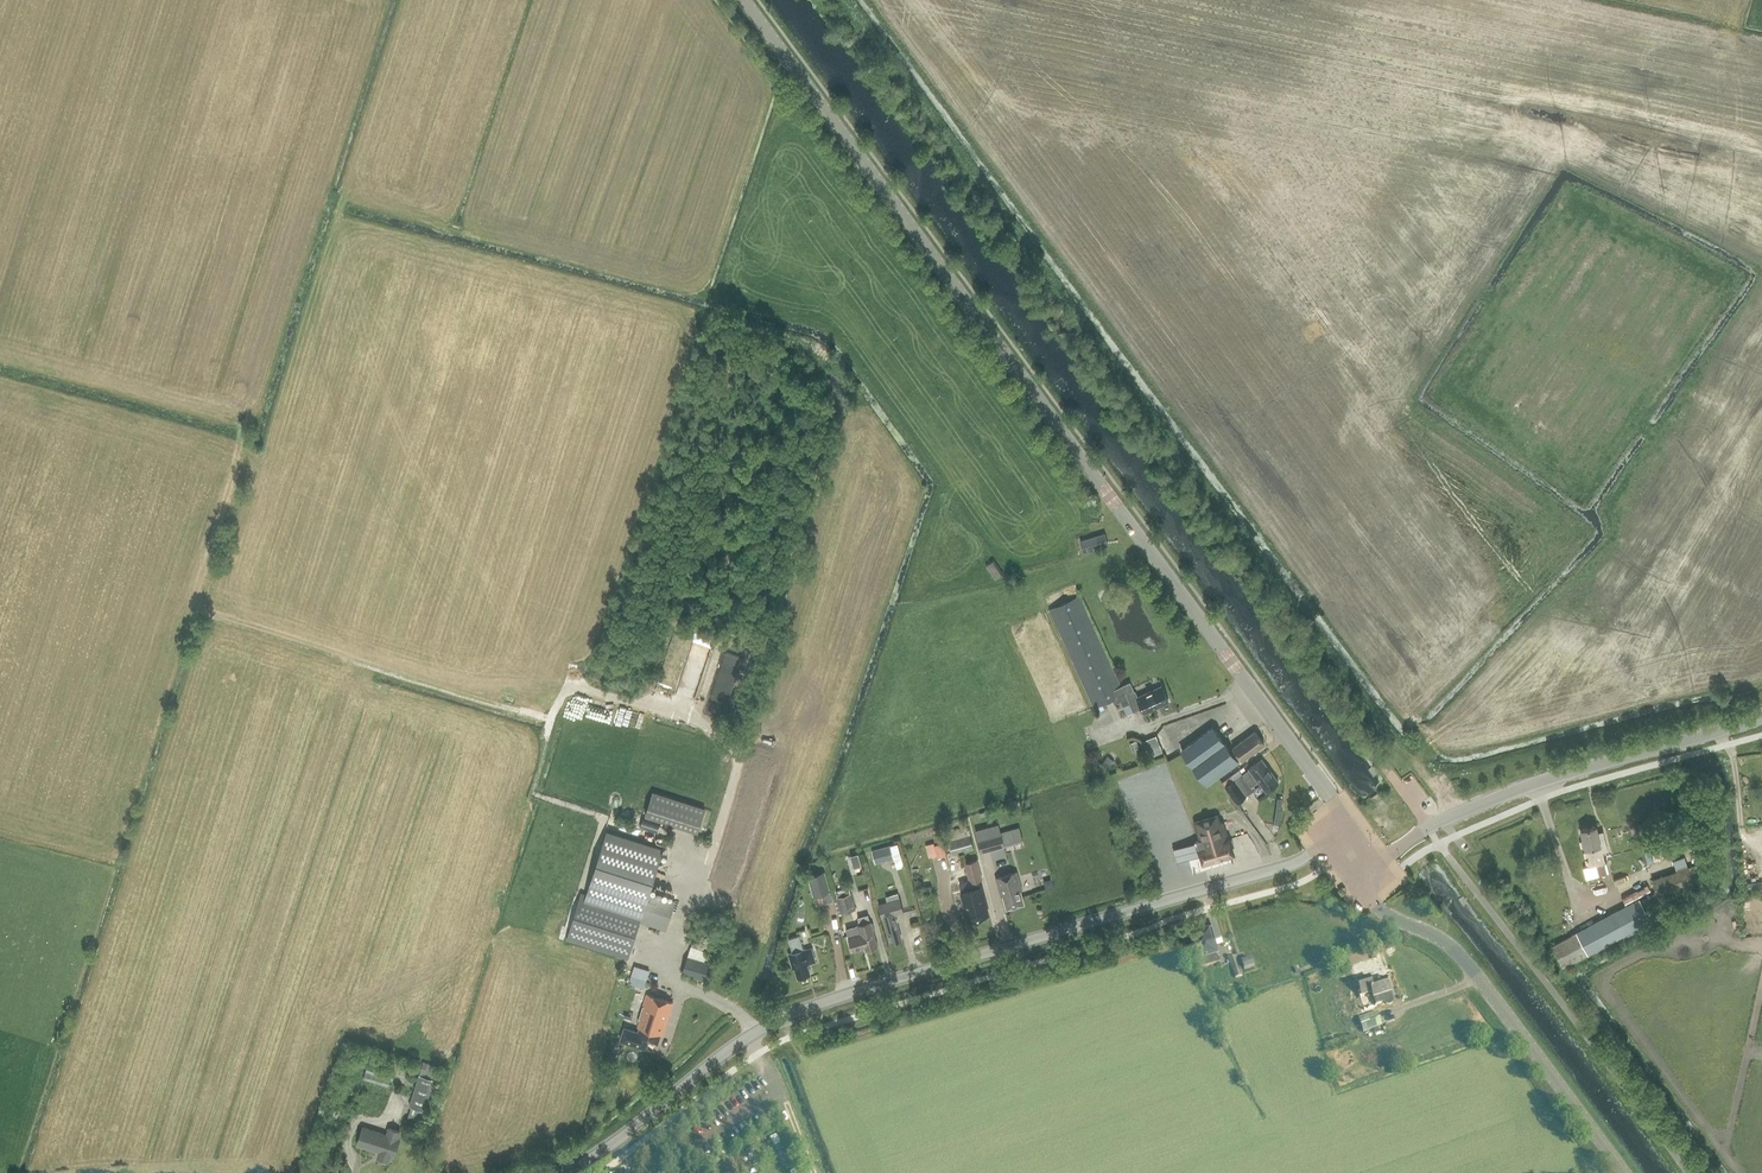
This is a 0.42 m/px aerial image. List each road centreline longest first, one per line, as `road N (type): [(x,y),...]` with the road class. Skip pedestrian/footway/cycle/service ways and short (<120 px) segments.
road 1 (tertiary): [(1355,856),(1335,802),(743,0)]
road 2 (secondary): [(564,1172),(718,1059),(798,1014),(1315,854),(1355,856)]
road 3 (secondary): [(1355,856),(1385,854),(1429,828),(1576,769),(1761,717)]
road 4 (secondary): [(1623,1172),(1479,974),(1451,946),(1378,905),(1355,856)]
road 5 (track): [(754,1037),(815,1172)]

